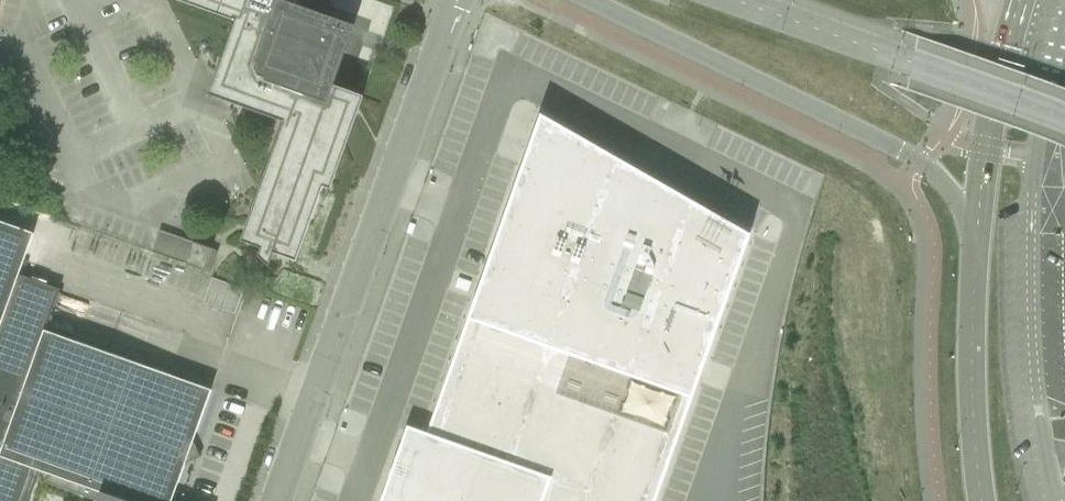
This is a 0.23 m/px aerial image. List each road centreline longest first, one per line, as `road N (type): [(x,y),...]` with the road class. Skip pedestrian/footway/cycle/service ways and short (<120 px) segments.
road 1 (unclassified): [(276,500),(457,0)]
road 2 (unclassified): [(1064,21),(1033,165),(1029,290),(1035,398),(1057,500)]
road 3 (unclassified): [(586,0),(922,167),(957,202),(974,257)]
road 4 (secondary): [(1020,0),(988,137),(974,257)]
road 5 (secondary): [(974,257),(972,385),(982,500)]

